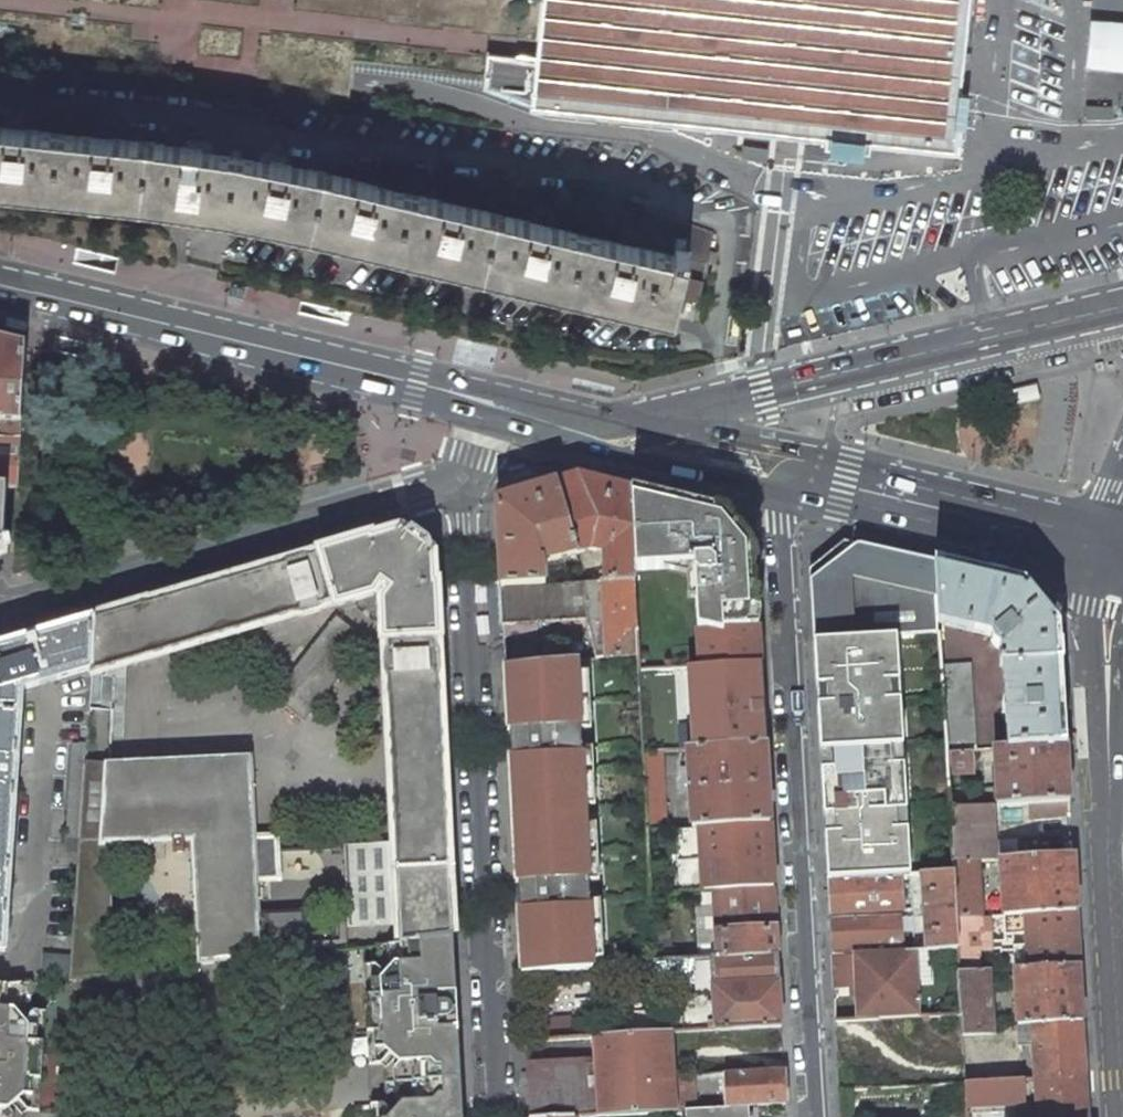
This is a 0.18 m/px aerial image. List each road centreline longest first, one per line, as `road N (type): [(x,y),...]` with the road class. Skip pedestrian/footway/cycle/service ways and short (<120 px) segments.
road 1 (primary): [(624,435),(0,282)]
road 2 (residential): [(456,478),(496,1116)]
road 3 (residential): [(785,552),(817,1116)]
road 4 (tertiary): [(1122,308),(762,393),(624,435)]
road 5 (tertiary): [(0,607),(456,478)]
road 6 (tertiary): [(1122,1116),(1108,765)]
road 7 (primary): [(1103,543),(778,467)]
road 8 (tertiary): [(1103,543),(1088,603),(1097,731),(1108,765)]
road 9 (tertiary): [(624,435),(518,443),(456,478)]
road 10 (primary): [(778,467),(624,435)]

